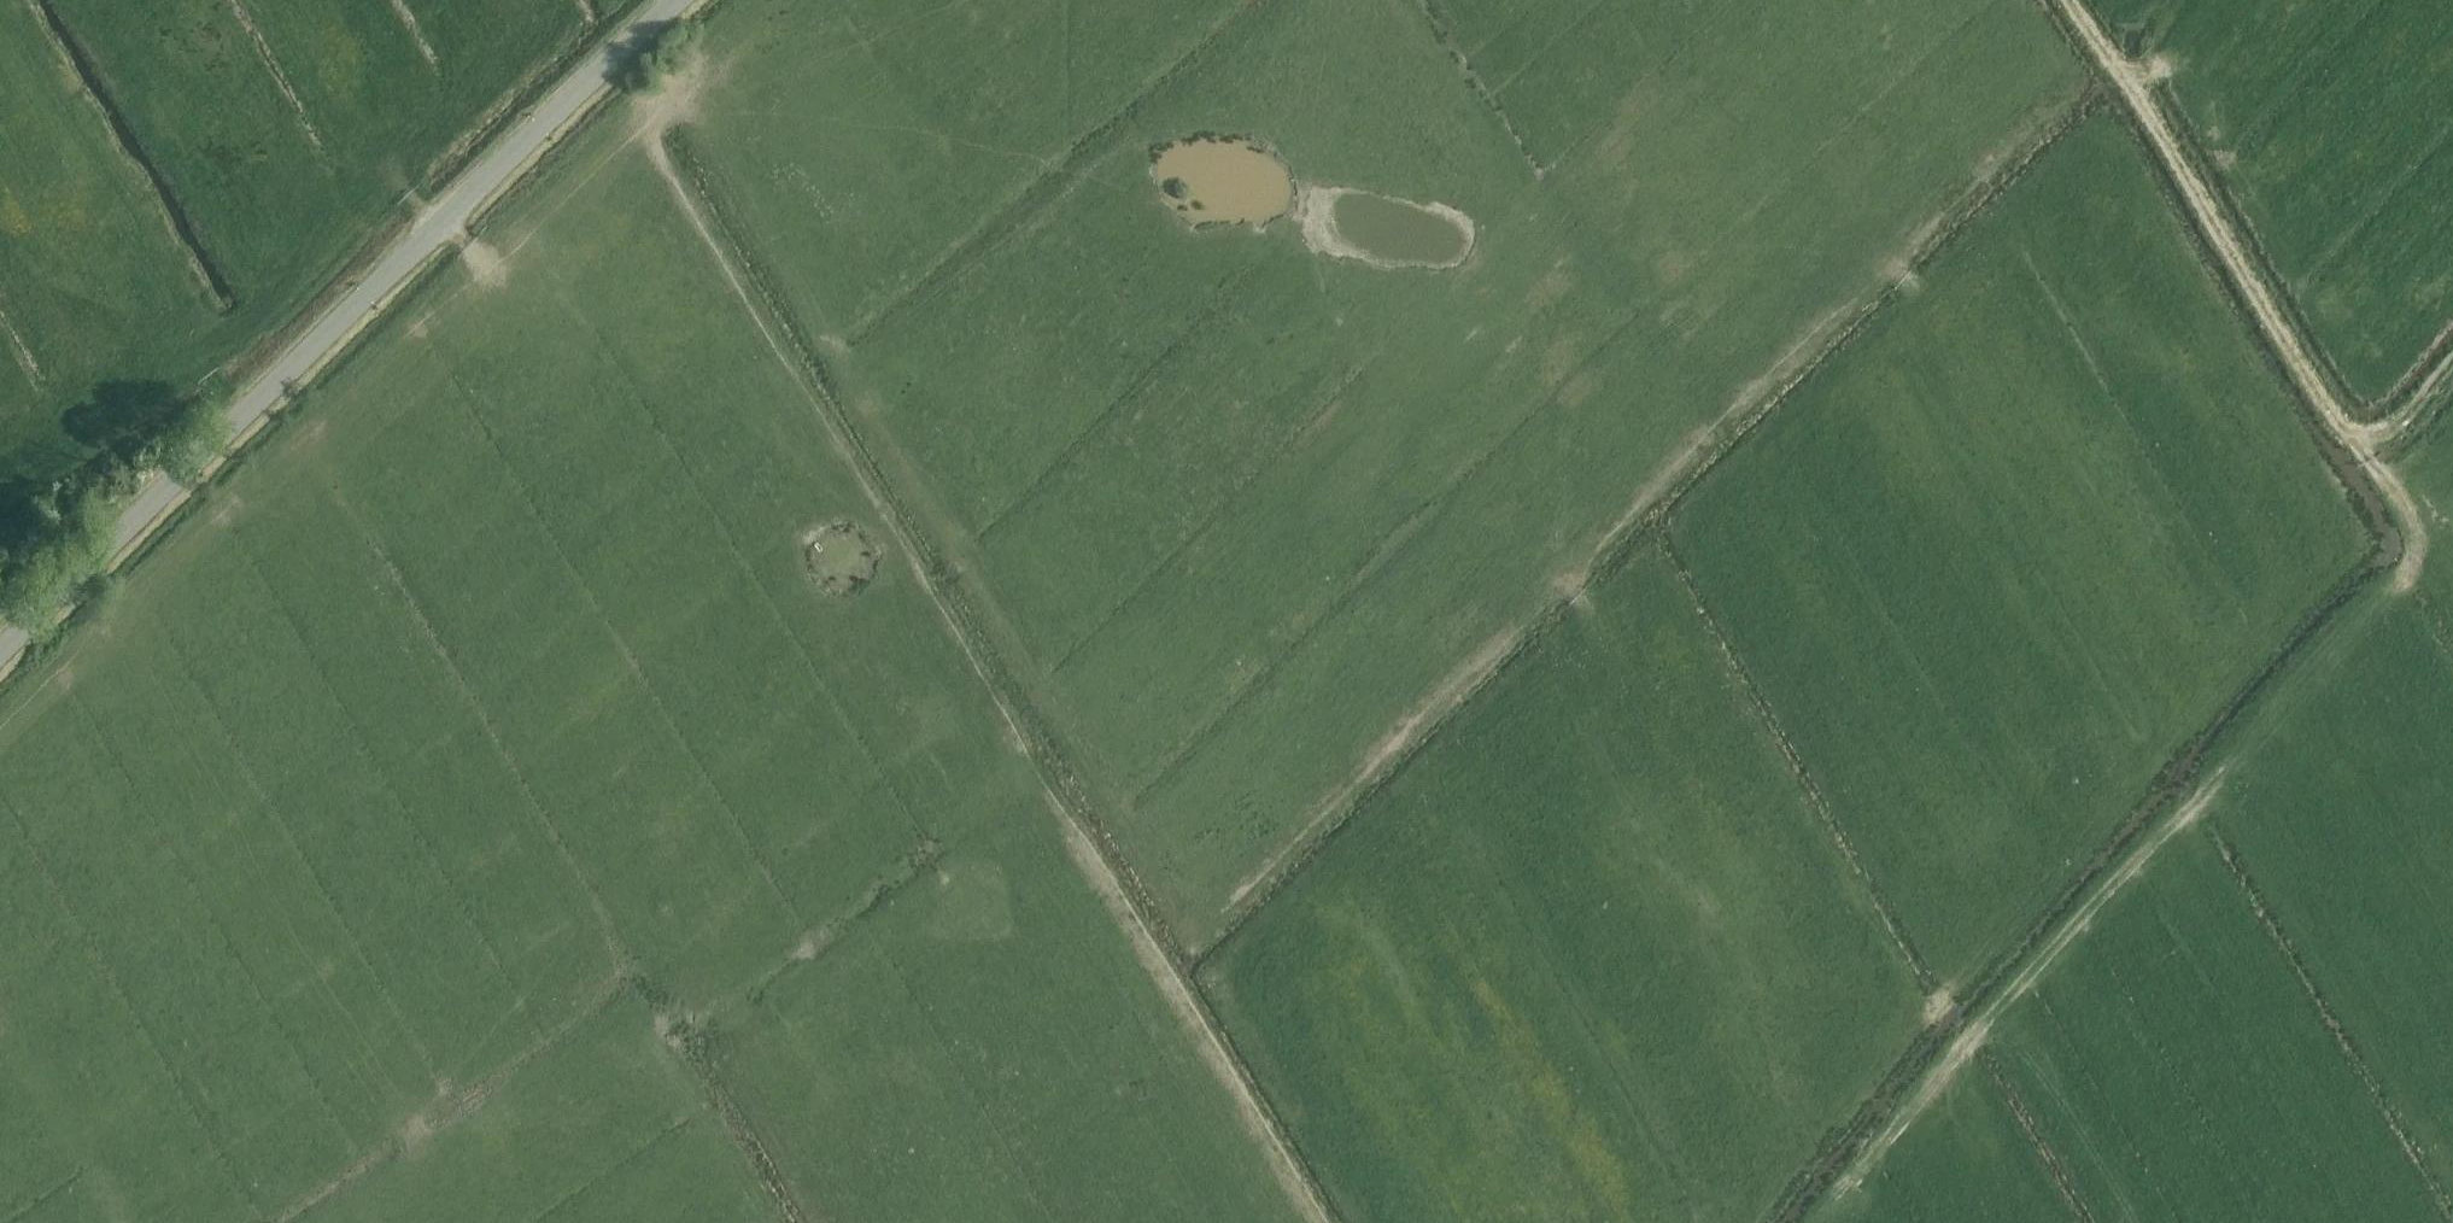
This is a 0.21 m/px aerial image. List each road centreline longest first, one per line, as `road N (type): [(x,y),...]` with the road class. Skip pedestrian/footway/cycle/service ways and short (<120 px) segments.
road 1 (unclassified): [(0,669),(406,263),(700,0)]
road 2 (unclassified): [(2350,449),(2072,0)]

